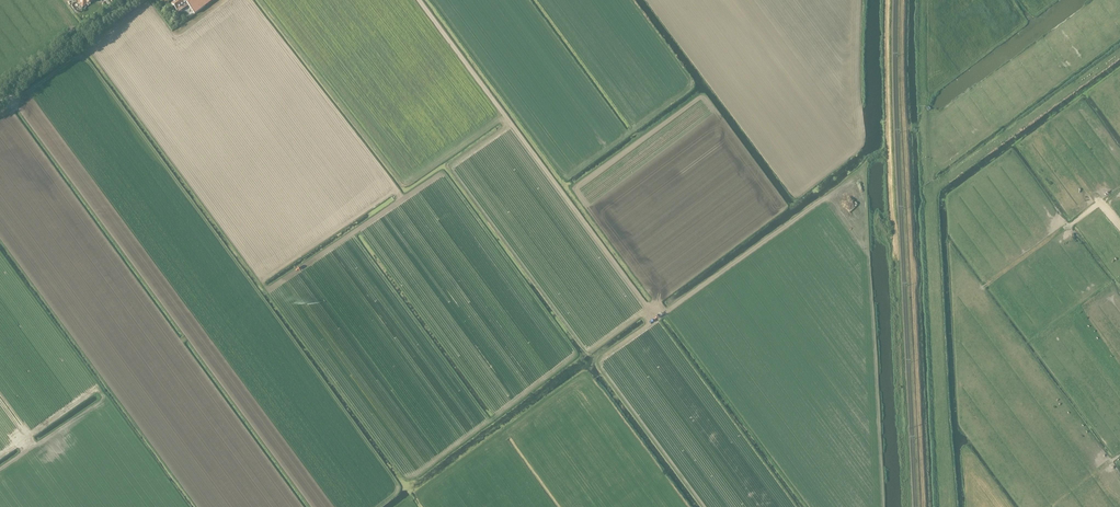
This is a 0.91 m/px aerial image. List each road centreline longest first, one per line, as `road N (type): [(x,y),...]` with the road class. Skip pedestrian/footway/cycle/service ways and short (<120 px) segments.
road 1 (track): [(952,506),(931,190),(1119,52)]
road 2 (track): [(865,224),(882,506)]
road 3 (unclassified): [(0,97),(132,0)]

